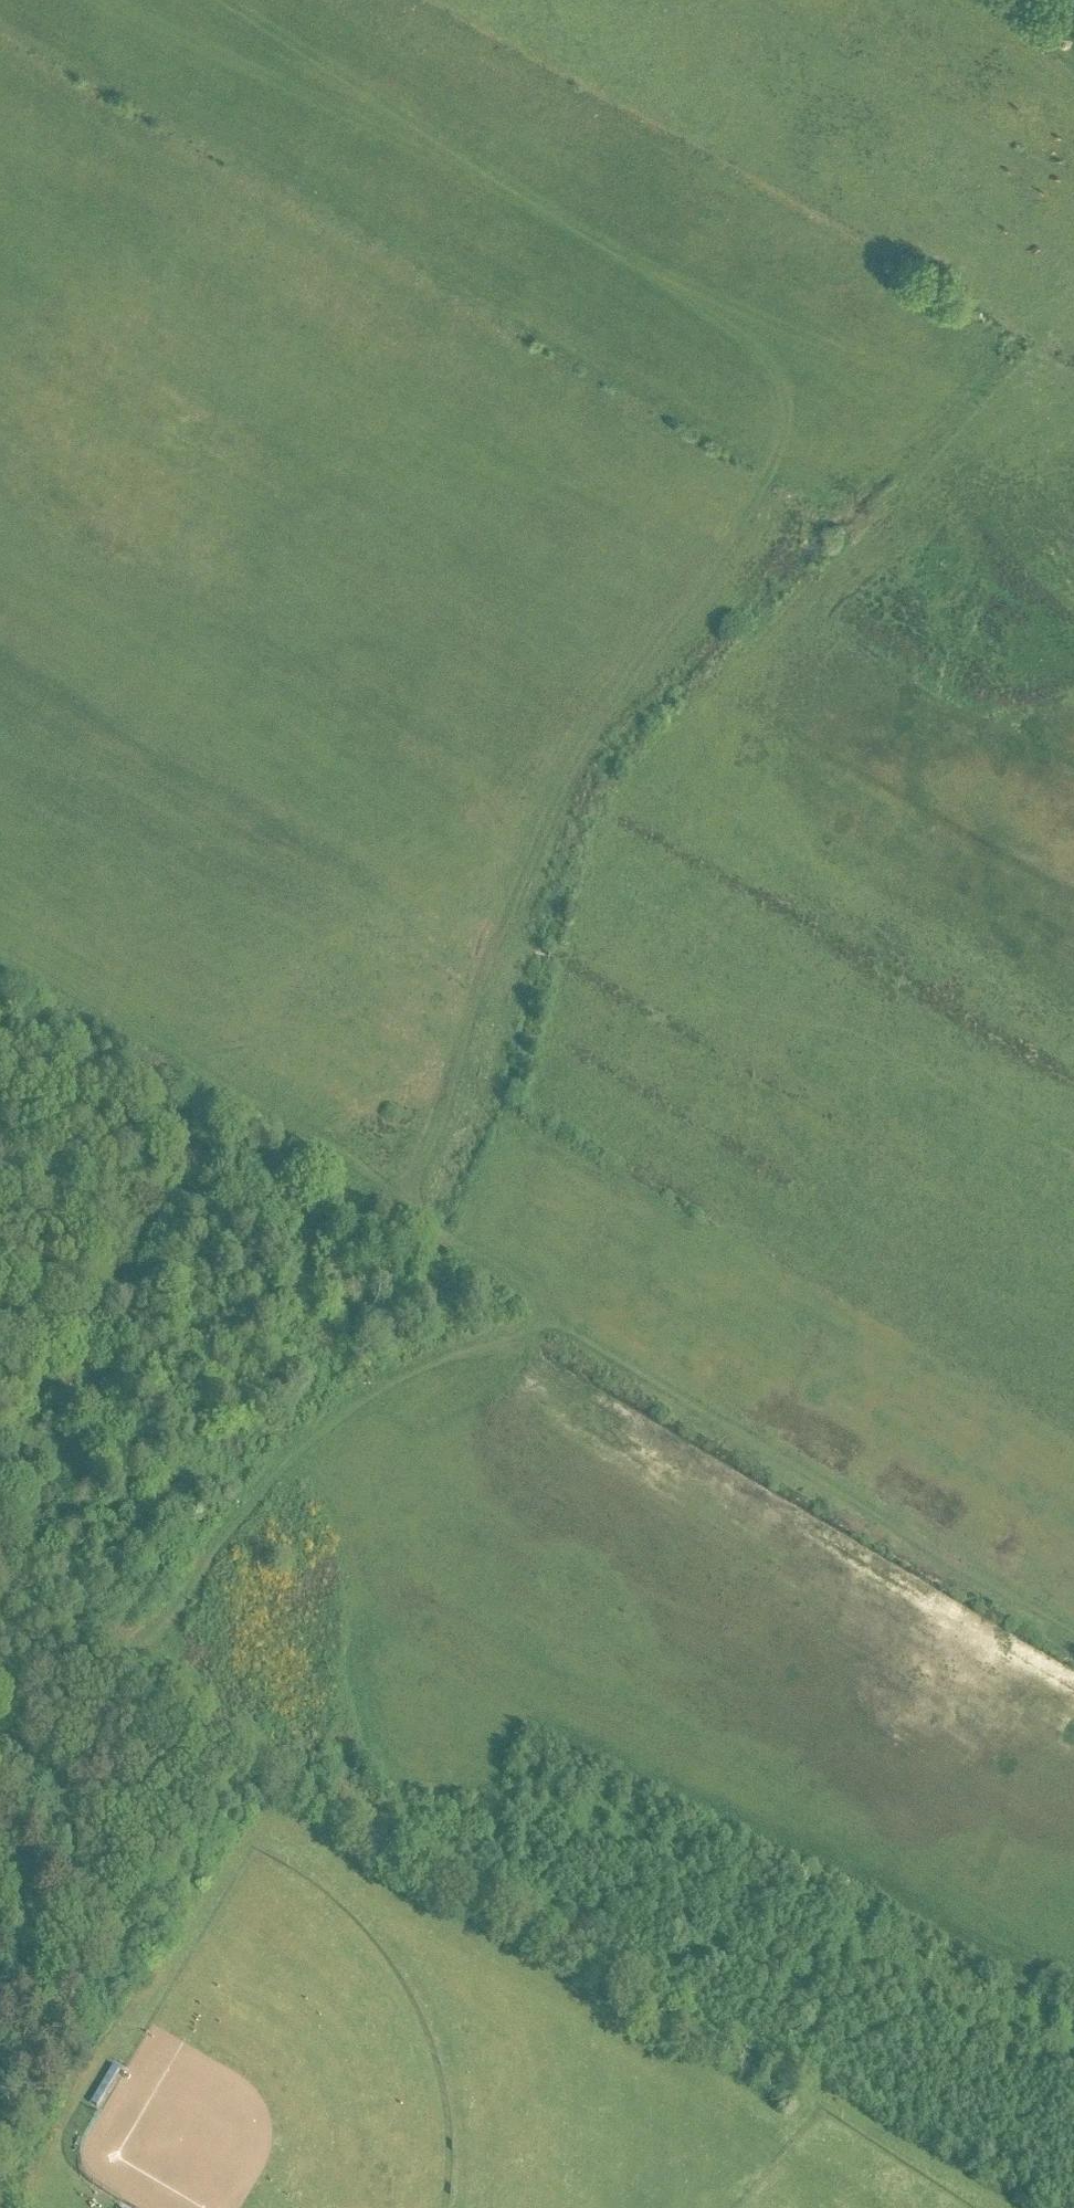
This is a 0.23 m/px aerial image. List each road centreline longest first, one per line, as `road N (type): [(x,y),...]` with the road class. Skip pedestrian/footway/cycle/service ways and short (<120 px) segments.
road 1 (track): [(527,1334),(0,1018)]

